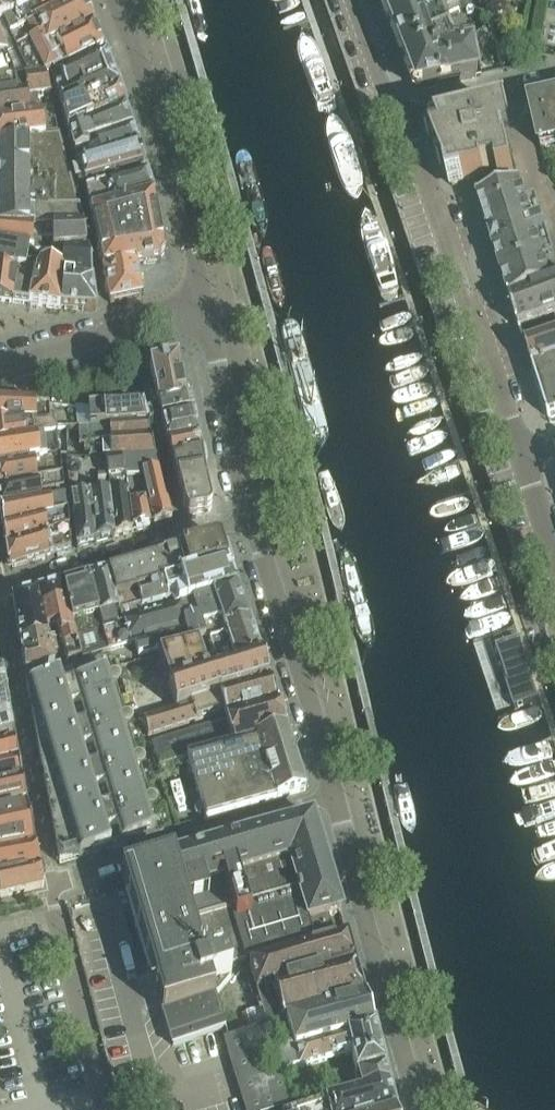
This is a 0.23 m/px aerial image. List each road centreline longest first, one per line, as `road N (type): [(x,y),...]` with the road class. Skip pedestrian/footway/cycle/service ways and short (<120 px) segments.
road 1 (residential): [(522,455),(402,119)]
road 2 (residential): [(419,1109),(335,795)]
road 3 (residential): [(52,880),(335,795)]
road 4 (residential): [(52,880),(0,593)]
road 5 (residential): [(335,795),(251,522)]
road 6 (residential): [(195,251),(110,0)]
road 7 (residential): [(104,1109),(52,880)]
road 8 (residential): [(184,540),(132,328)]
road 9 (residential): [(251,522),(207,312)]
road 10 (residential): [(184,540),(0,589)]
road 11 (residential): [(554,83),(402,119)]
road 12 (residential): [(0,366),(132,328)]
road 13 (residential): [(402,119),(377,85),(348,0)]

